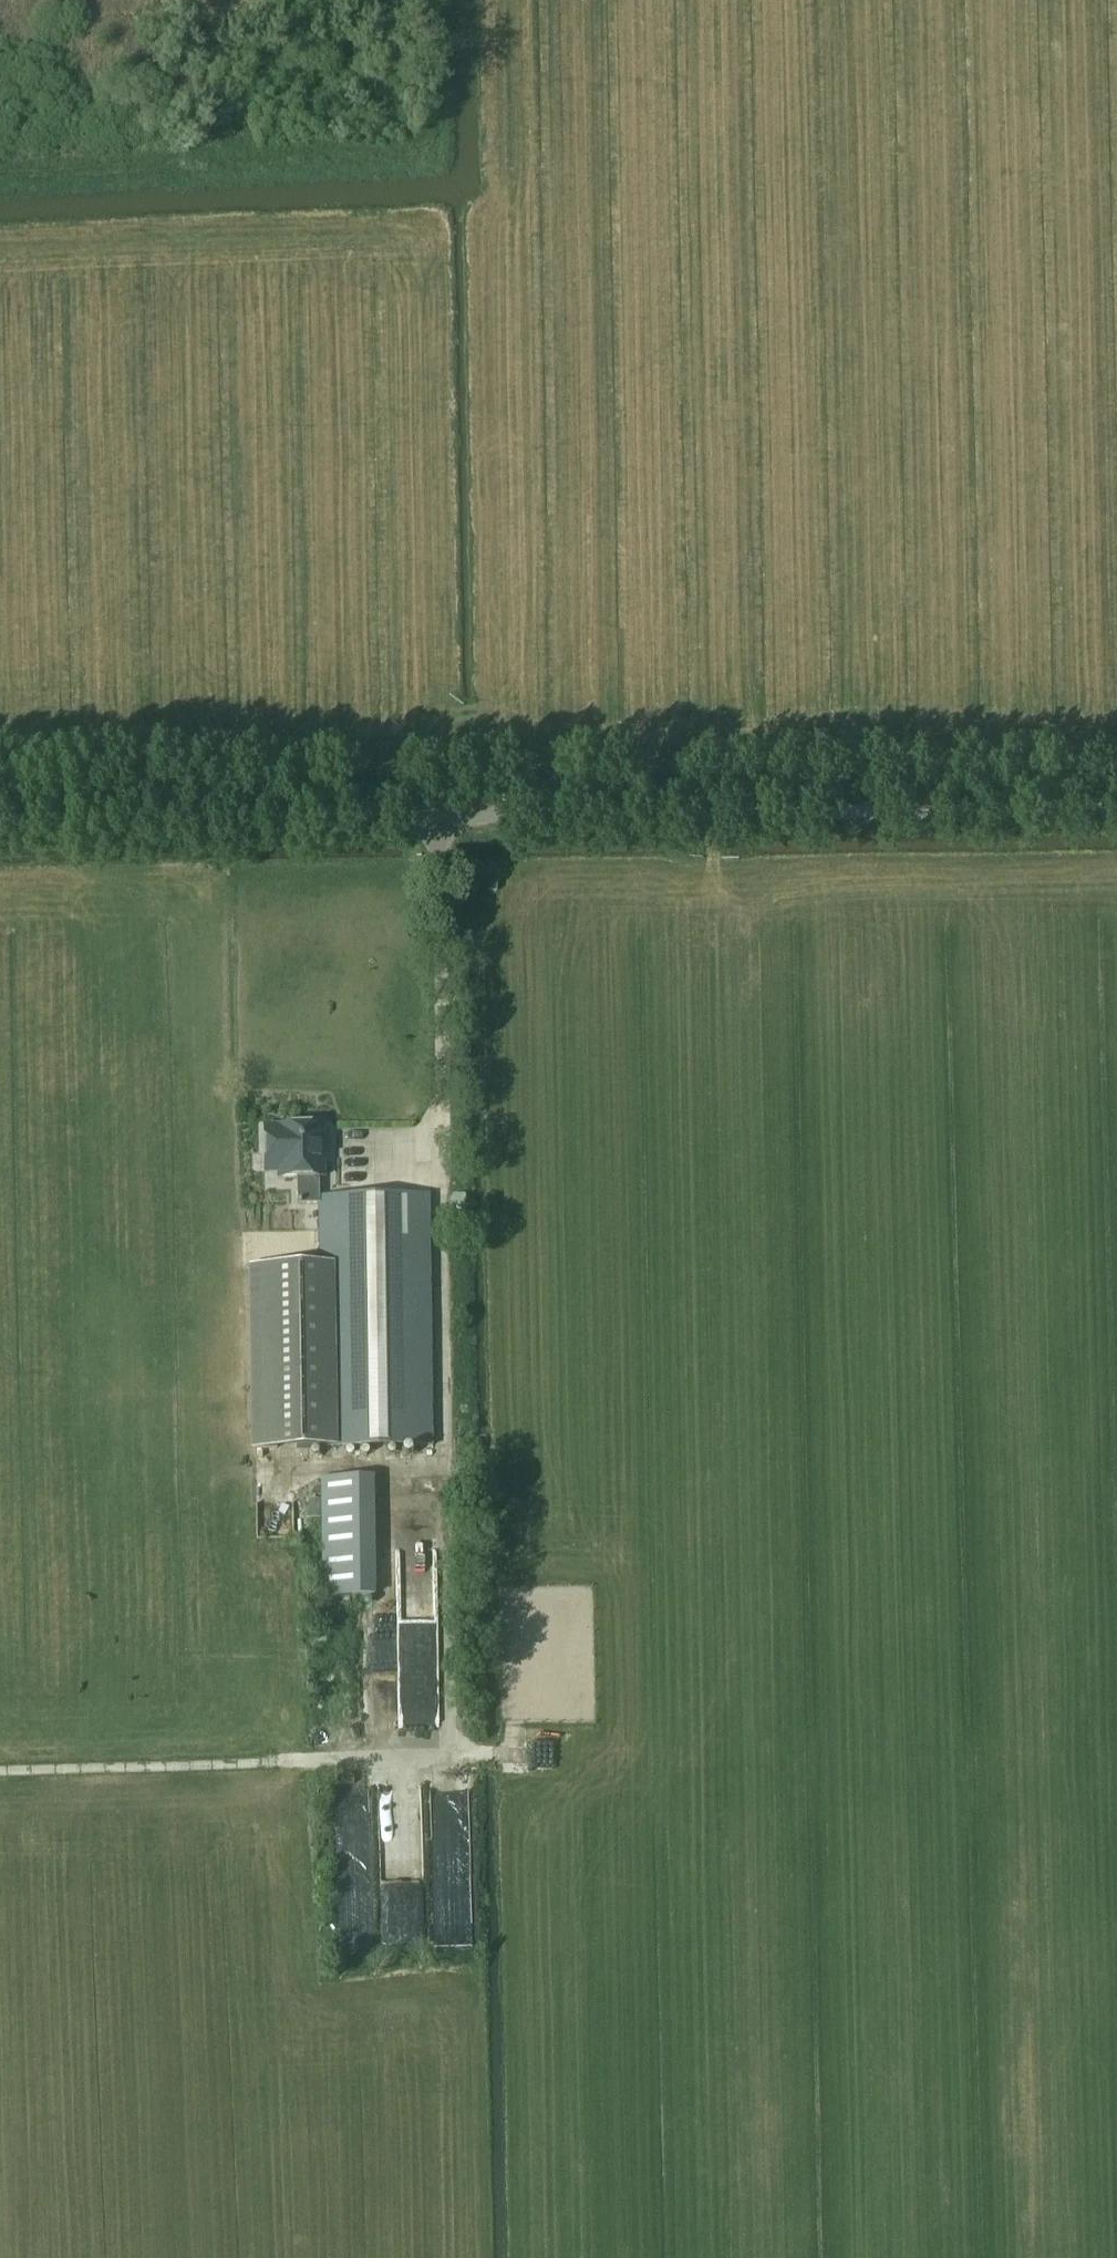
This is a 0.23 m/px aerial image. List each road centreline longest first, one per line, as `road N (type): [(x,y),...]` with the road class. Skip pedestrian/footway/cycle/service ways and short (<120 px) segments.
road 1 (unclassified): [(0,823),(1116,811)]
road 2 (track): [(442,1152),(437,822)]

